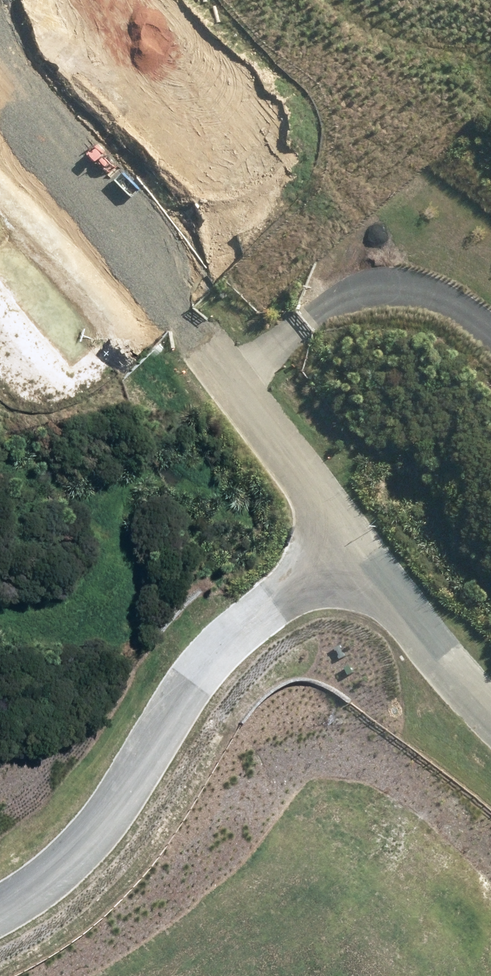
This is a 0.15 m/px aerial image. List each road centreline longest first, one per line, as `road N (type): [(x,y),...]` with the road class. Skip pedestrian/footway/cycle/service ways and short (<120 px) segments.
road 1 (residential): [(329,549),(230,634),(158,730),(91,846),(0,909)]
road 2 (residential): [(178,330),(329,549)]
road 3 (residential): [(329,549),(490,724)]
road 4 (unclassified): [(0,182),(102,257),(178,330)]

